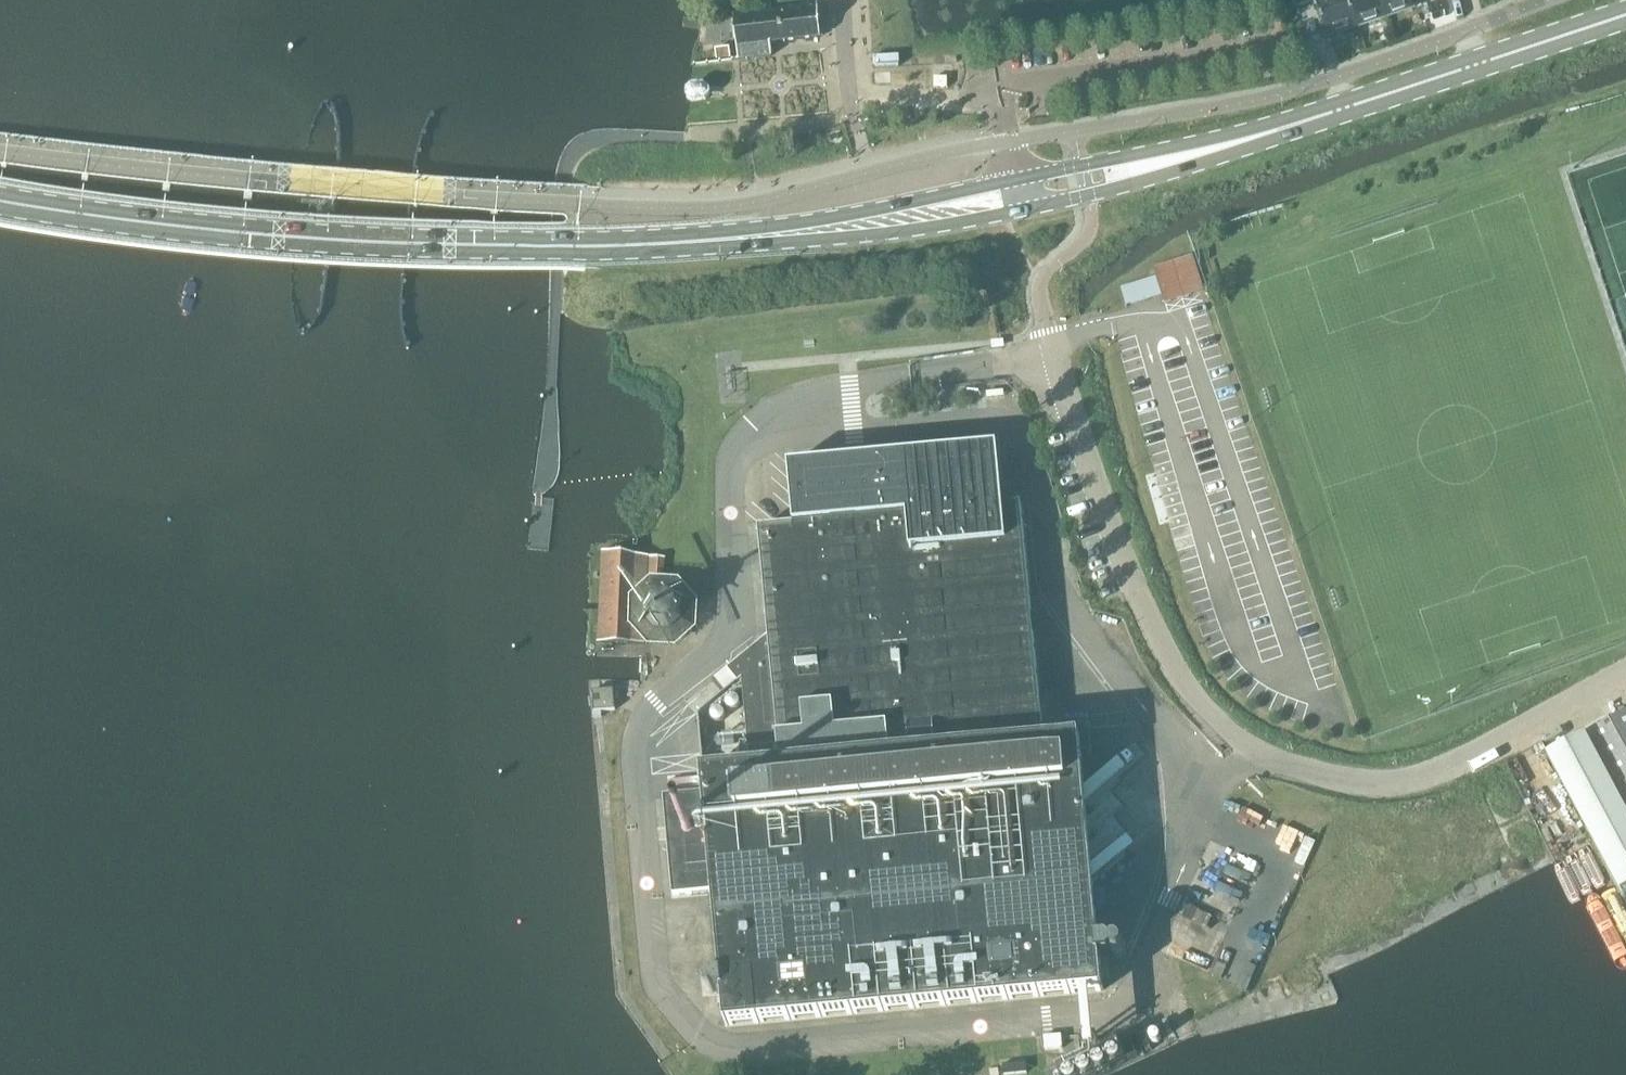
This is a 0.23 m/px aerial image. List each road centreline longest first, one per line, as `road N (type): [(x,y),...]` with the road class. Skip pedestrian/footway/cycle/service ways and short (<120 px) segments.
road 1 (unclassified): [(1039,284),(1038,305),(1075,429),(1164,659),(1203,713),(1279,765),(1375,784),(1443,771),(1625,679)]
road 2 (secondary): [(1625,16),(1316,117),(1017,192)]
road 3 (secondary): [(575,248),(319,241),(133,226),(0,204)]
road 4 (secondary): [(575,248),(768,236),(1017,192)]
road 5 (residential): [(1017,192),(1003,112),(987,103),(849,94),(844,0)]

